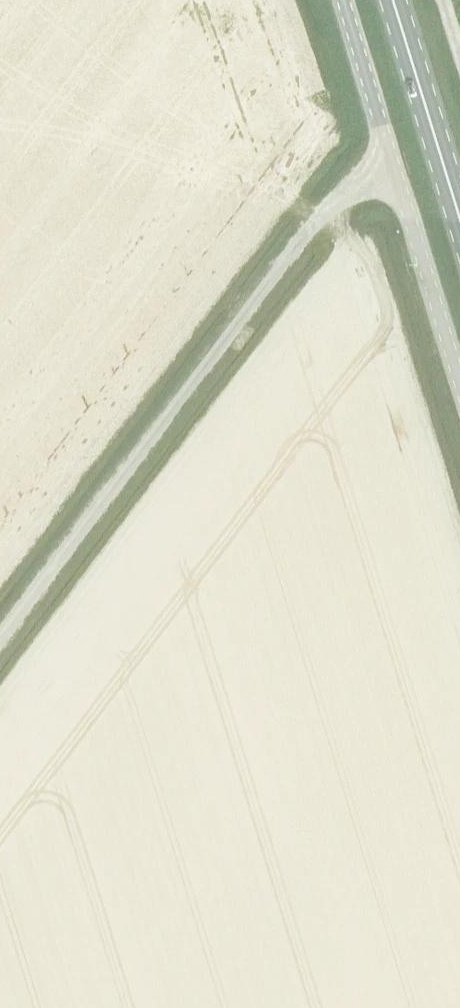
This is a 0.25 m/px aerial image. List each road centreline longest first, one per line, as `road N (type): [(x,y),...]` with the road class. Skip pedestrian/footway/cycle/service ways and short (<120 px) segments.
road 1 (unclassified): [(0,635),(328,209),(368,175),(393,167)]
road 2 (unclassified): [(459,391),(393,167)]
road 3 (primary): [(394,0),(459,219)]
road 4 (unclassified): [(393,167),(342,0)]

